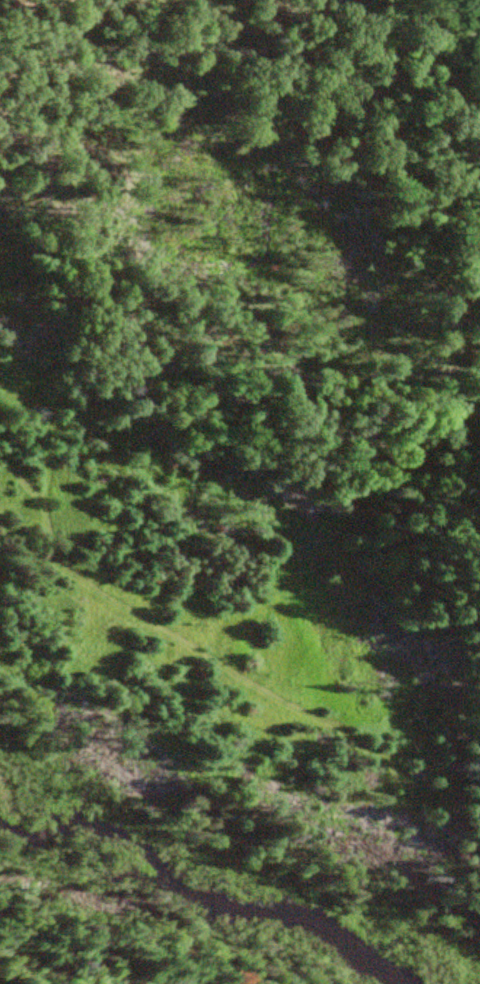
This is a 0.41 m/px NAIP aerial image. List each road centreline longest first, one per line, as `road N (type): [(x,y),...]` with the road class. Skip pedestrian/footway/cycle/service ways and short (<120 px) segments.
road 1 (residential): [(0,209),(55,198),(89,146),(69,0)]

